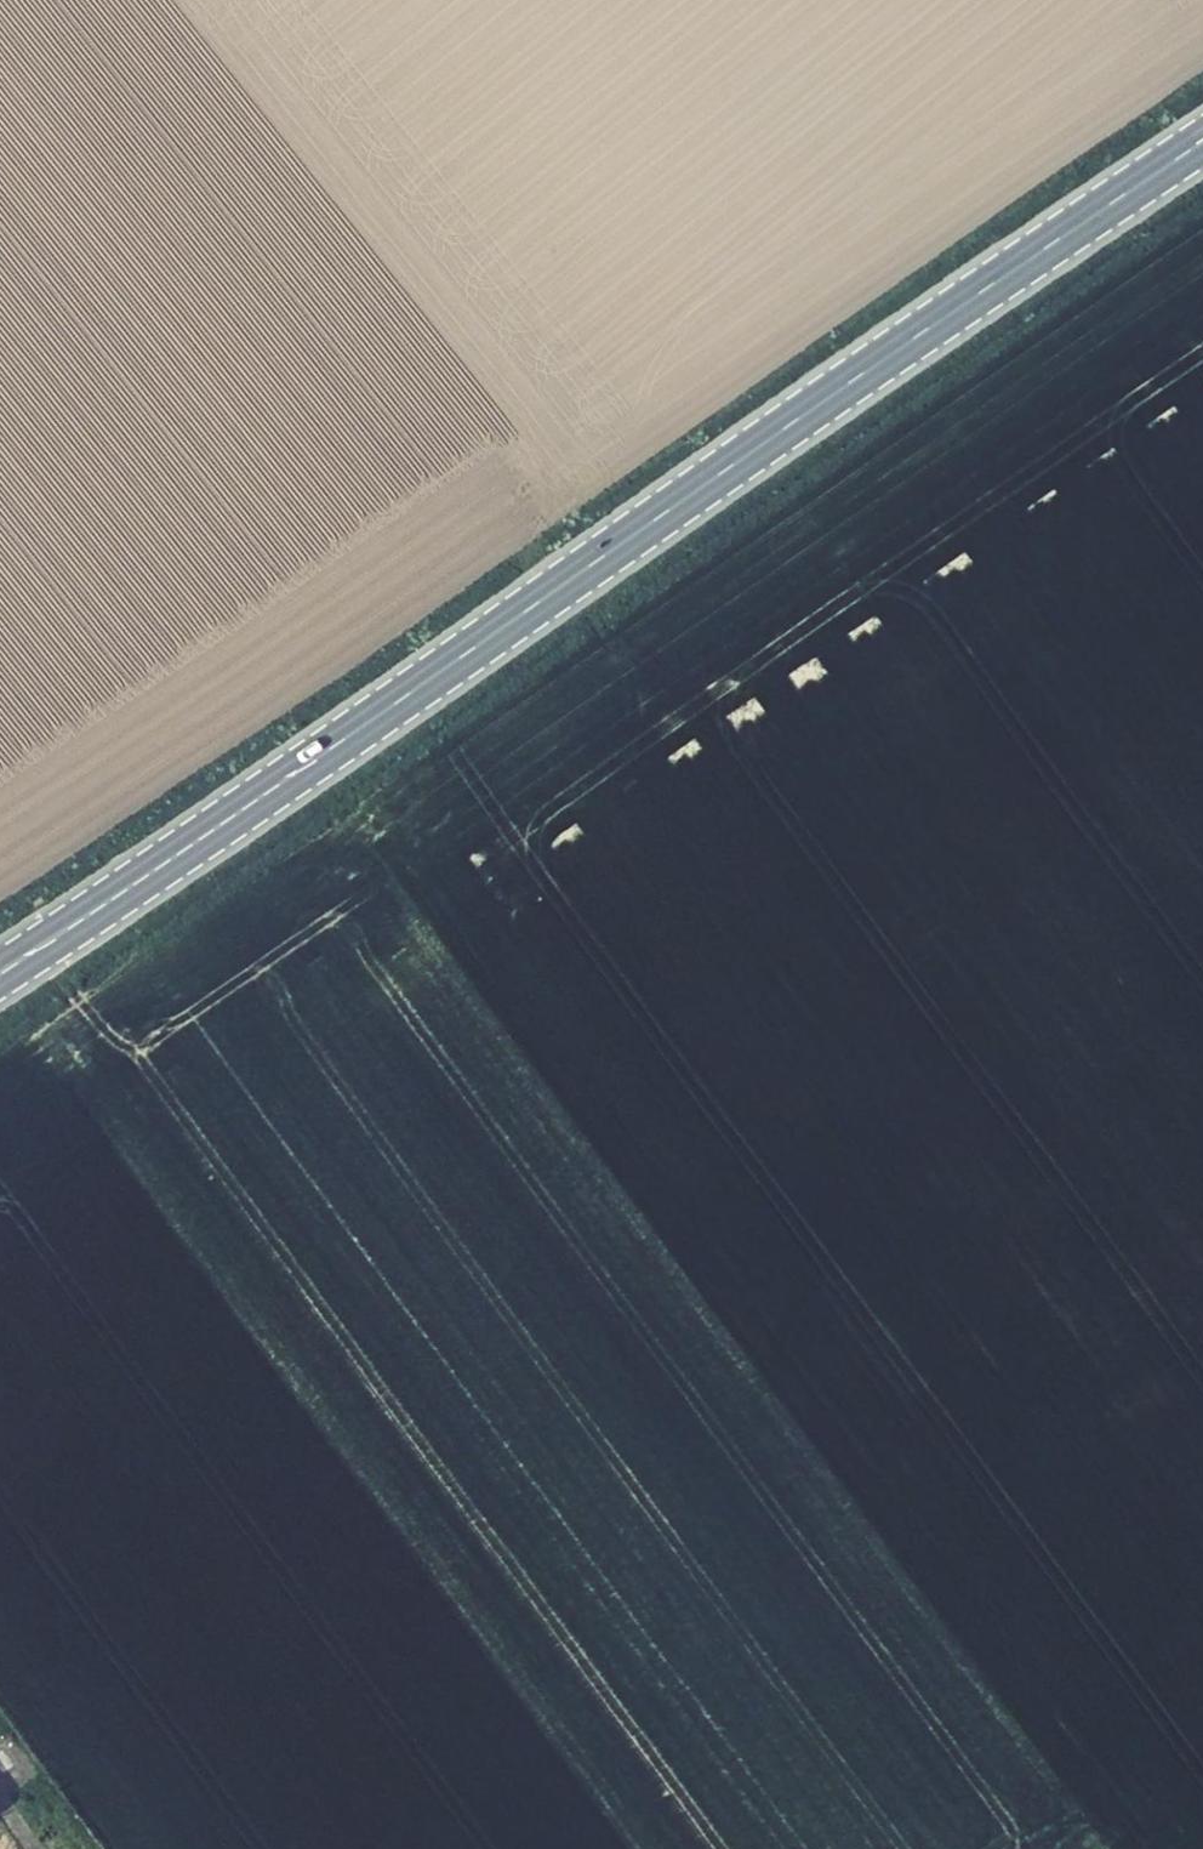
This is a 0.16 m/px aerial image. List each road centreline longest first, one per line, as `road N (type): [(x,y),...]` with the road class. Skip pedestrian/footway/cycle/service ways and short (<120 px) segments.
road 1 (primary): [(0,974),(1202,142)]

